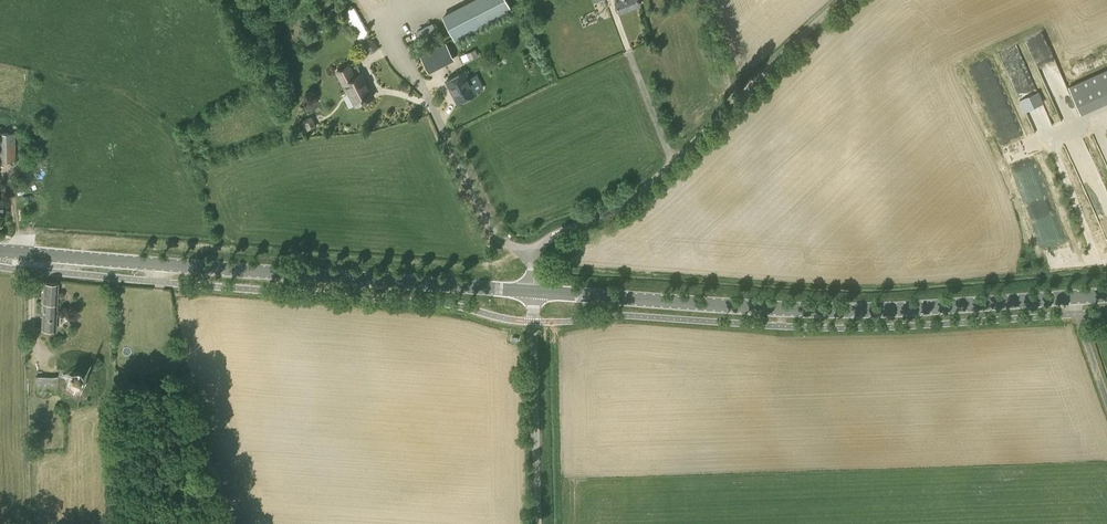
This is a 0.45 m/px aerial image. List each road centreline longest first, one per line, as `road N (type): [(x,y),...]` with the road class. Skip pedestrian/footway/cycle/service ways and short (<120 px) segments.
road 1 (secondary): [(533,292),(831,312),(1106,296)]
road 2 (secondary): [(0,253),(533,292)]
road 3 (unclassified): [(533,292),(533,252),(635,201),(840,0)]
road 4 (unclassified): [(535,523),(533,292)]

